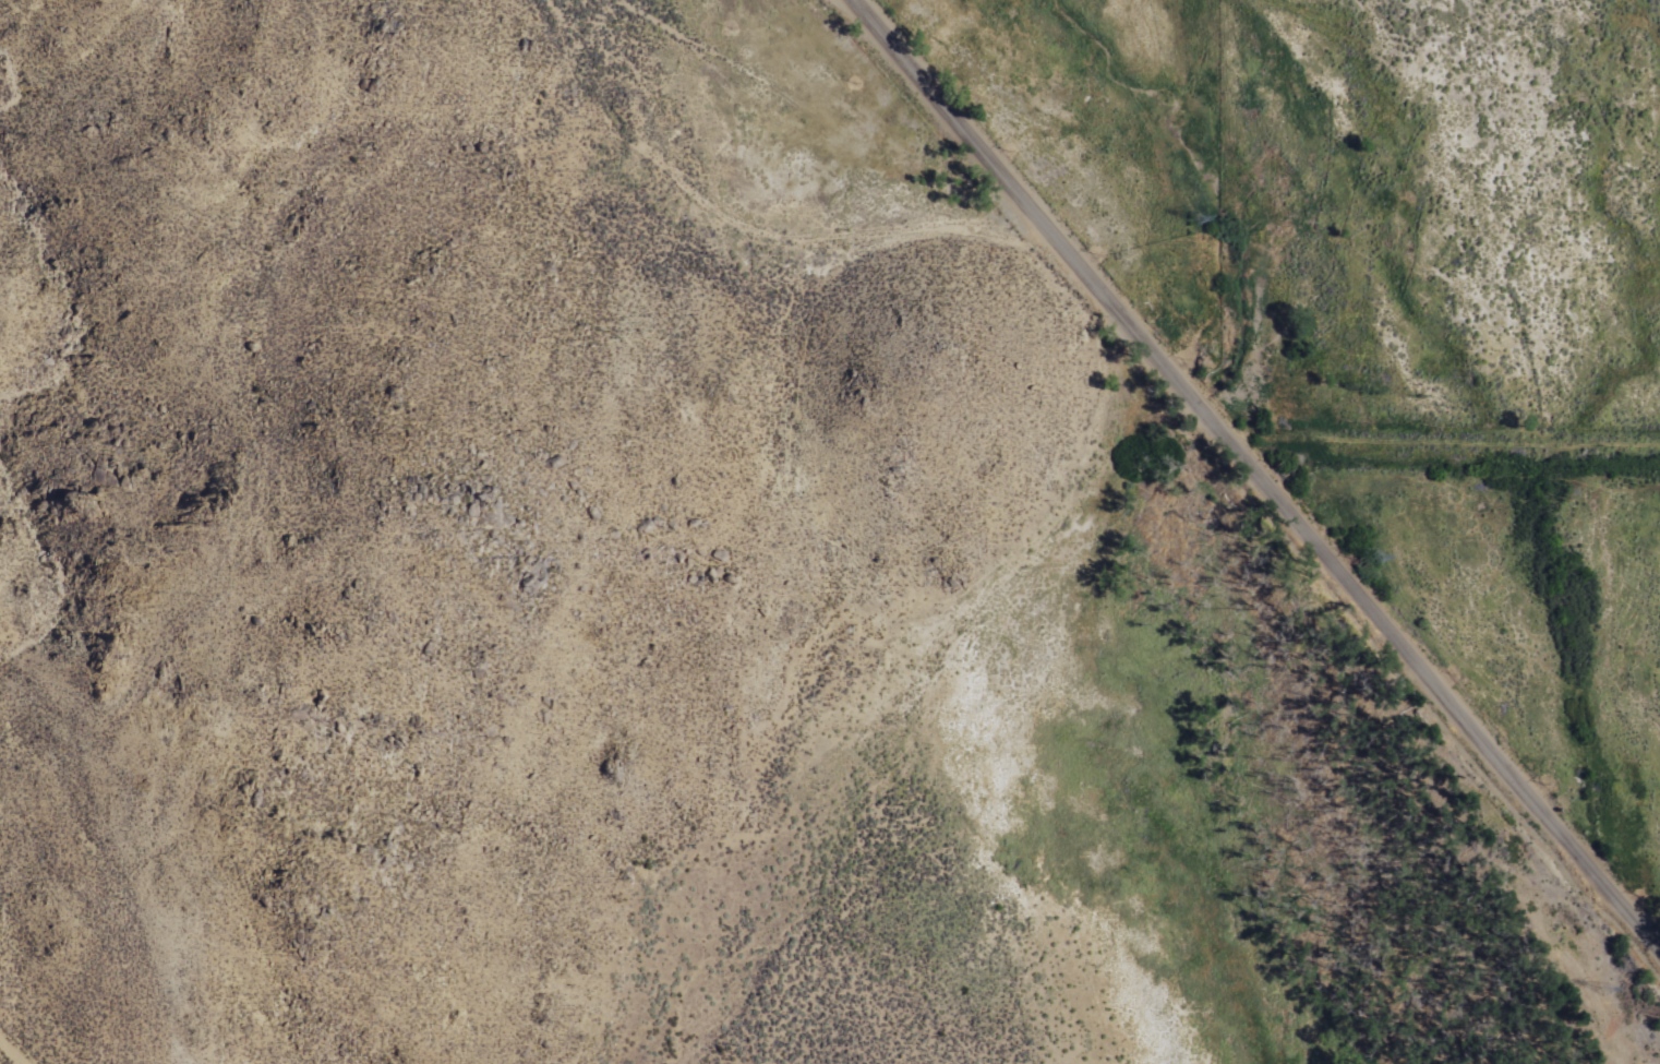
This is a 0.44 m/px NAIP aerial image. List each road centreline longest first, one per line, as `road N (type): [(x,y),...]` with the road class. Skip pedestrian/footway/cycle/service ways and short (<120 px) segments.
road 1 (residential): [(844,0),(1659,970)]

